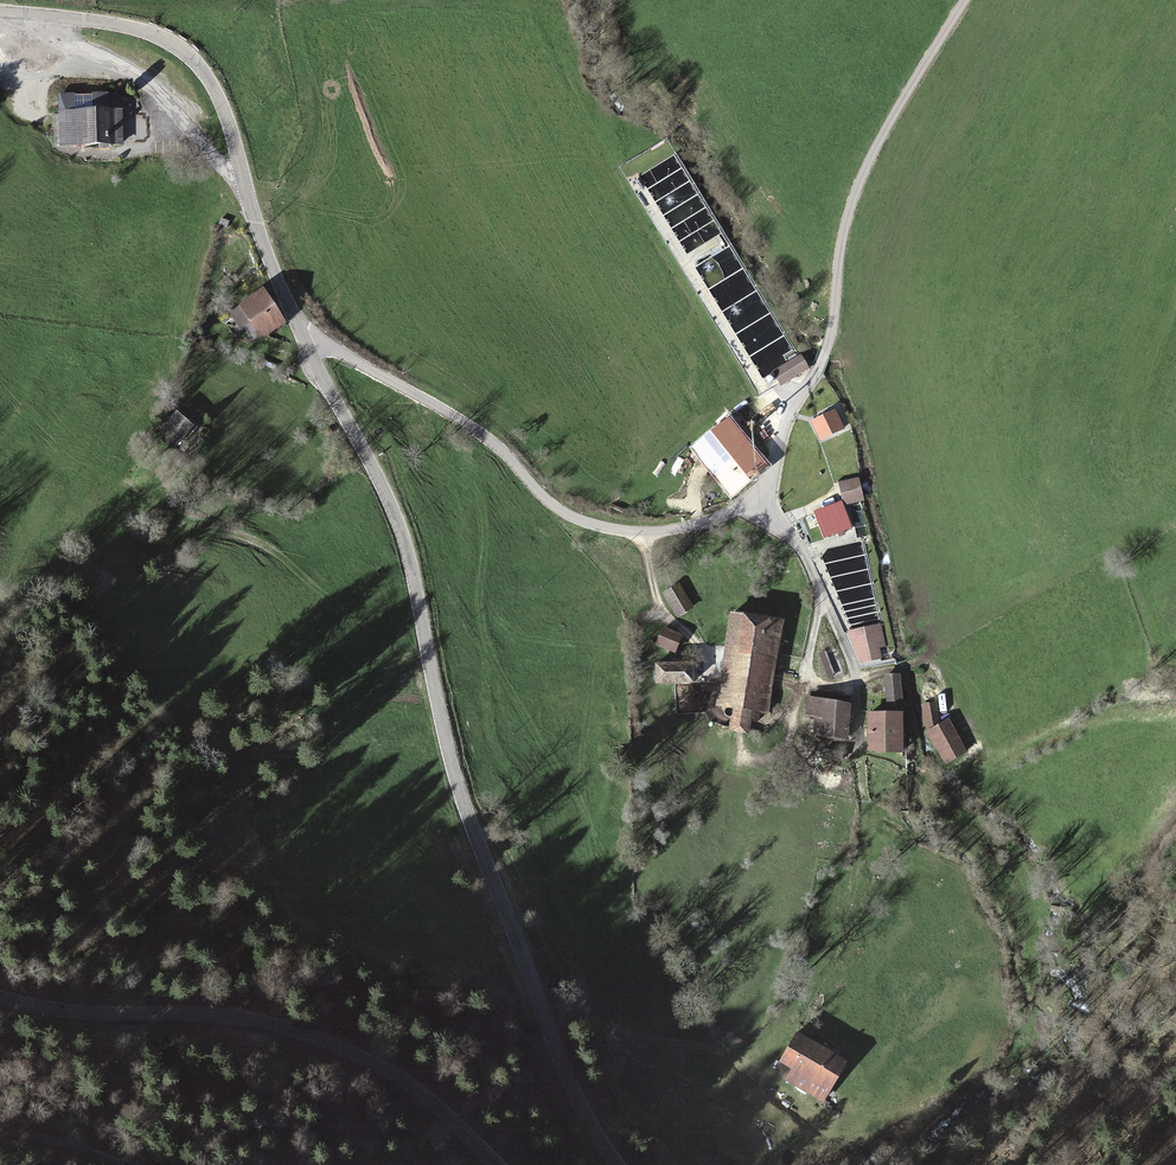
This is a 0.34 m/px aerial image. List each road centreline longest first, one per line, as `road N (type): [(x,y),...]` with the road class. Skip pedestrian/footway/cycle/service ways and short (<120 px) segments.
road 1 (tertiary): [(622,1164),(561,1056),(463,798),(398,521),(305,340)]
road 2 (tertiary): [(0,996),(101,1013),(241,1017),(307,1033),(381,1066),(501,1164)]
road 3 (unclassified): [(753,497),(831,337),(858,186),(965,0)]
road 4 (unclassified): [(305,340),(342,352),(461,418),(556,504),(594,521),(683,526),(753,497)]
road 5 (tertiary): [(305,340),(260,237),(229,118),(195,59),(129,27),(0,12)]
road 6 (track): [(633,177),(787,419)]
road 7 (residential): [(753,497),(799,544),(854,660),(861,744)]
road 8 (track): [(762,1067),(677,1042),(605,1043),(561,1056)]
road 9 (track): [(0,1127),(140,1164)]

